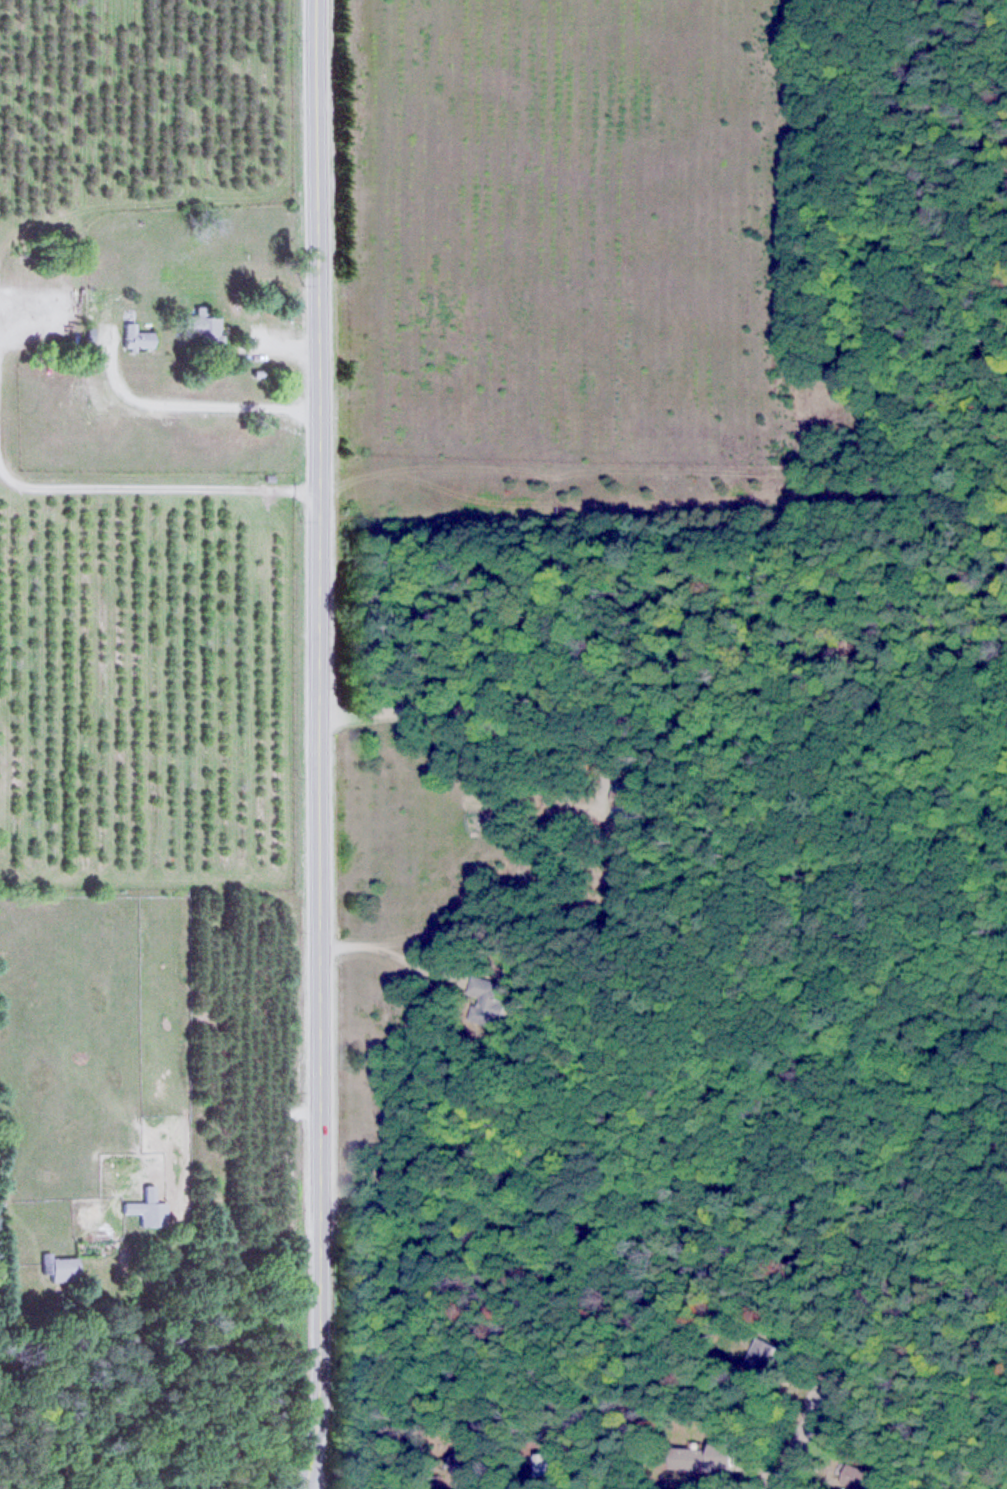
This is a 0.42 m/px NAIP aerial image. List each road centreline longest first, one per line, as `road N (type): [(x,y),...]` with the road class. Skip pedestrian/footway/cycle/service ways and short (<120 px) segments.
road 1 (secondary): [(305,1488),(316,1410),(317,0)]

